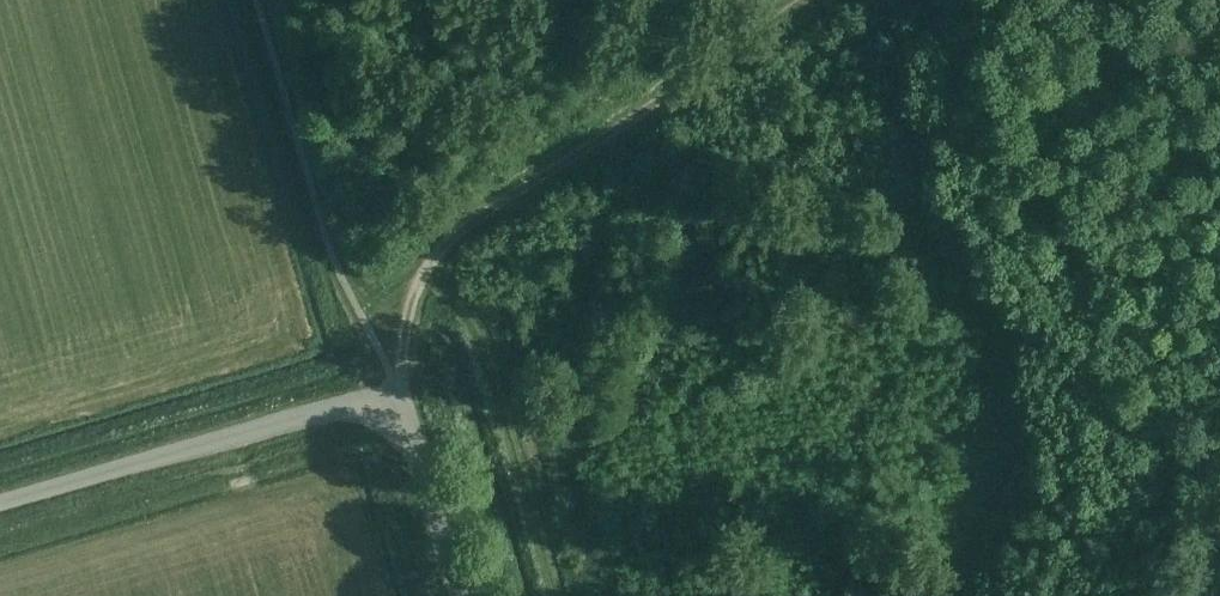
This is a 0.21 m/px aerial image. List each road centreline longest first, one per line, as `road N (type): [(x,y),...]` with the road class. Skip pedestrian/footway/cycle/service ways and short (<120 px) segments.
road 1 (track): [(399,427),(410,311),(453,232),(800,0)]
road 2 (unclassified): [(458,595),(419,448),(375,412),(0,513)]
road 3 (track): [(1219,367),(1116,329),(1014,243),(948,97),(960,0)]

